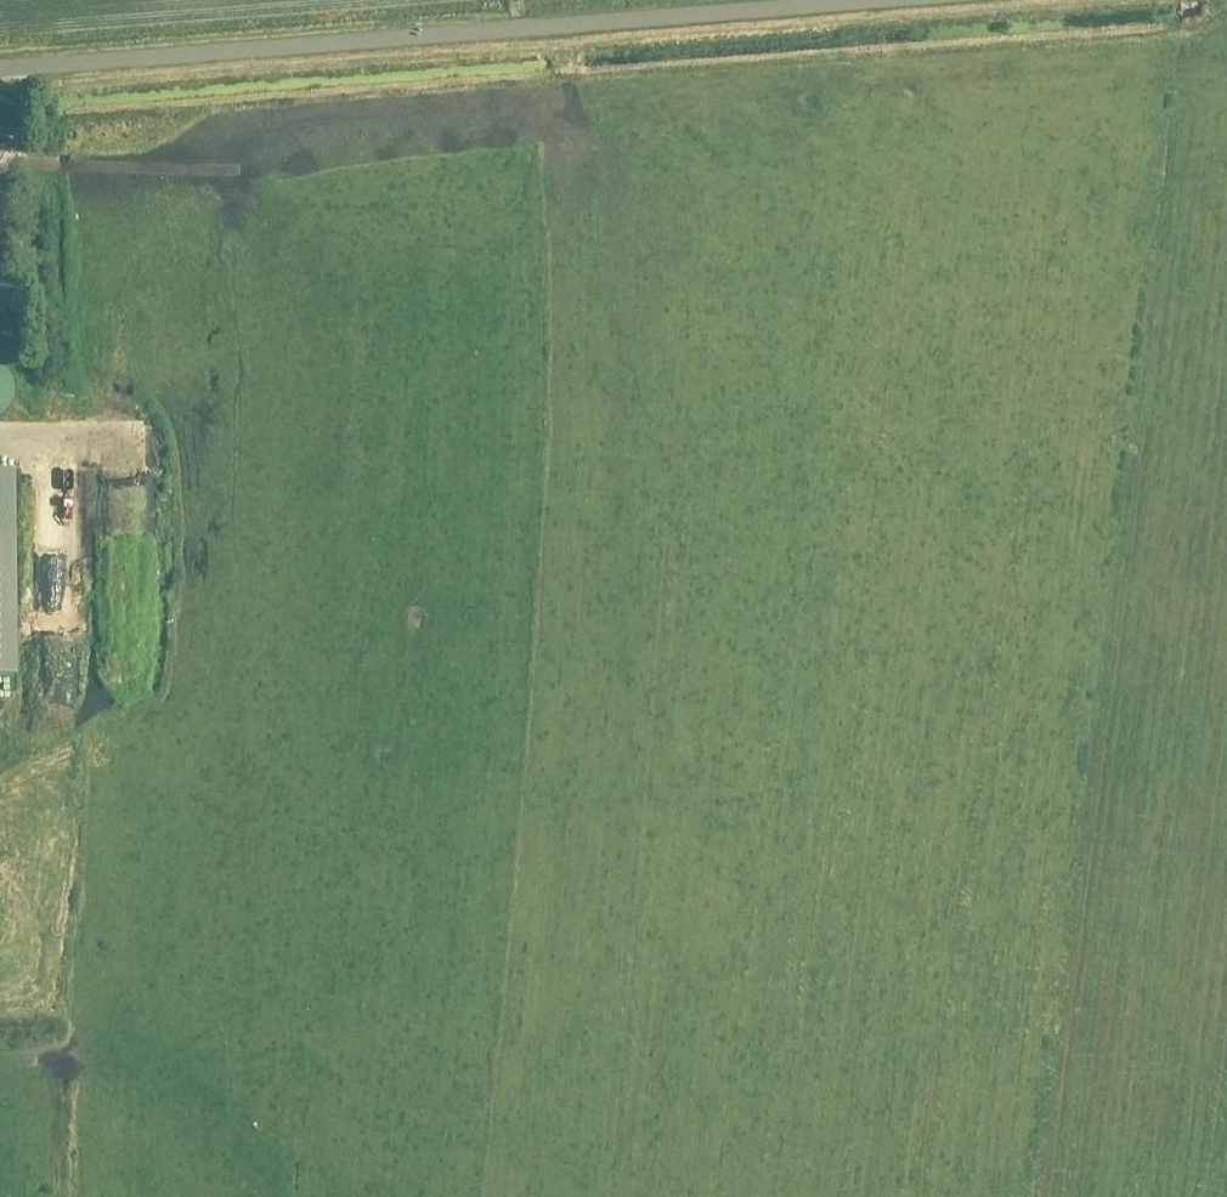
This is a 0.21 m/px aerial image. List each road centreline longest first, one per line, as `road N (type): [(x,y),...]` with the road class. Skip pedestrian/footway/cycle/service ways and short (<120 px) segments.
road 1 (unclassified): [(0,70),(890,0)]

